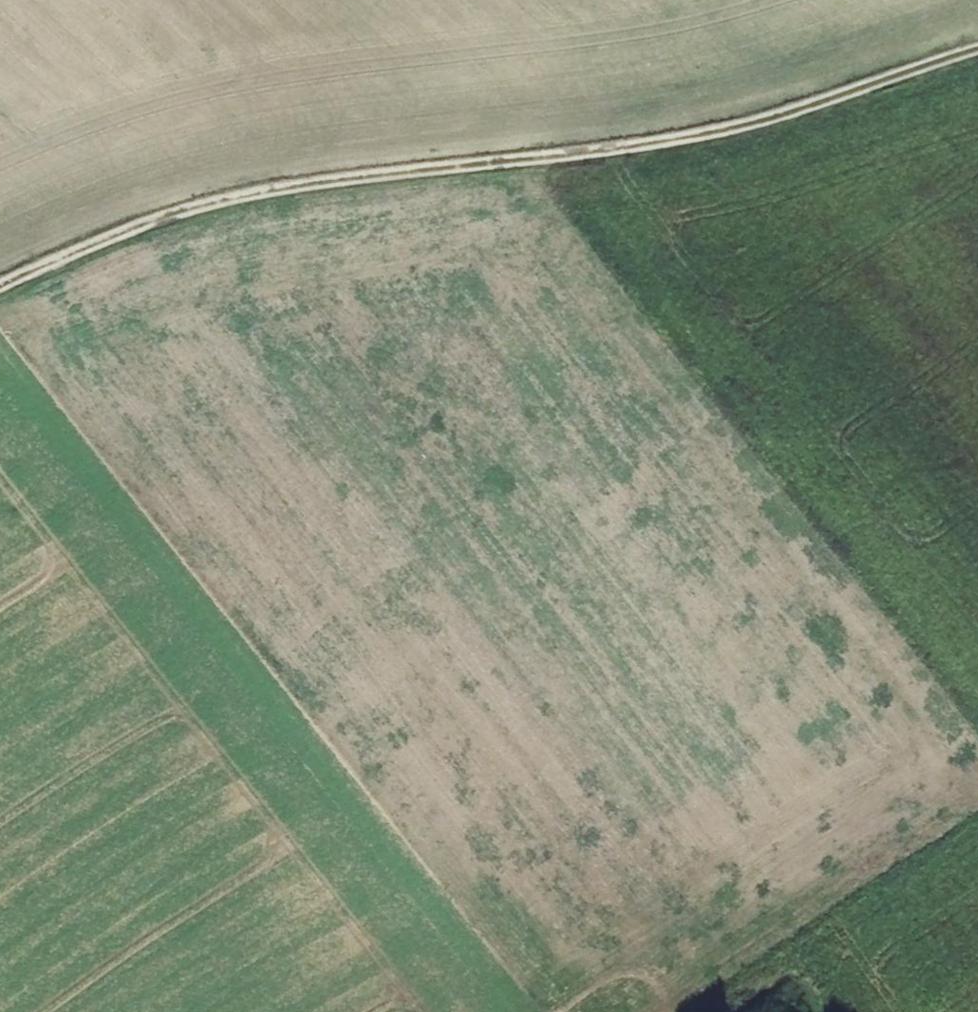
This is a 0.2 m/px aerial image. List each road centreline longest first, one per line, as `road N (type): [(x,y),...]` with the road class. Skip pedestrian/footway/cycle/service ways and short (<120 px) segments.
road 1 (track): [(977,49),(780,115),(637,144),(306,182),(138,224),(0,286)]

